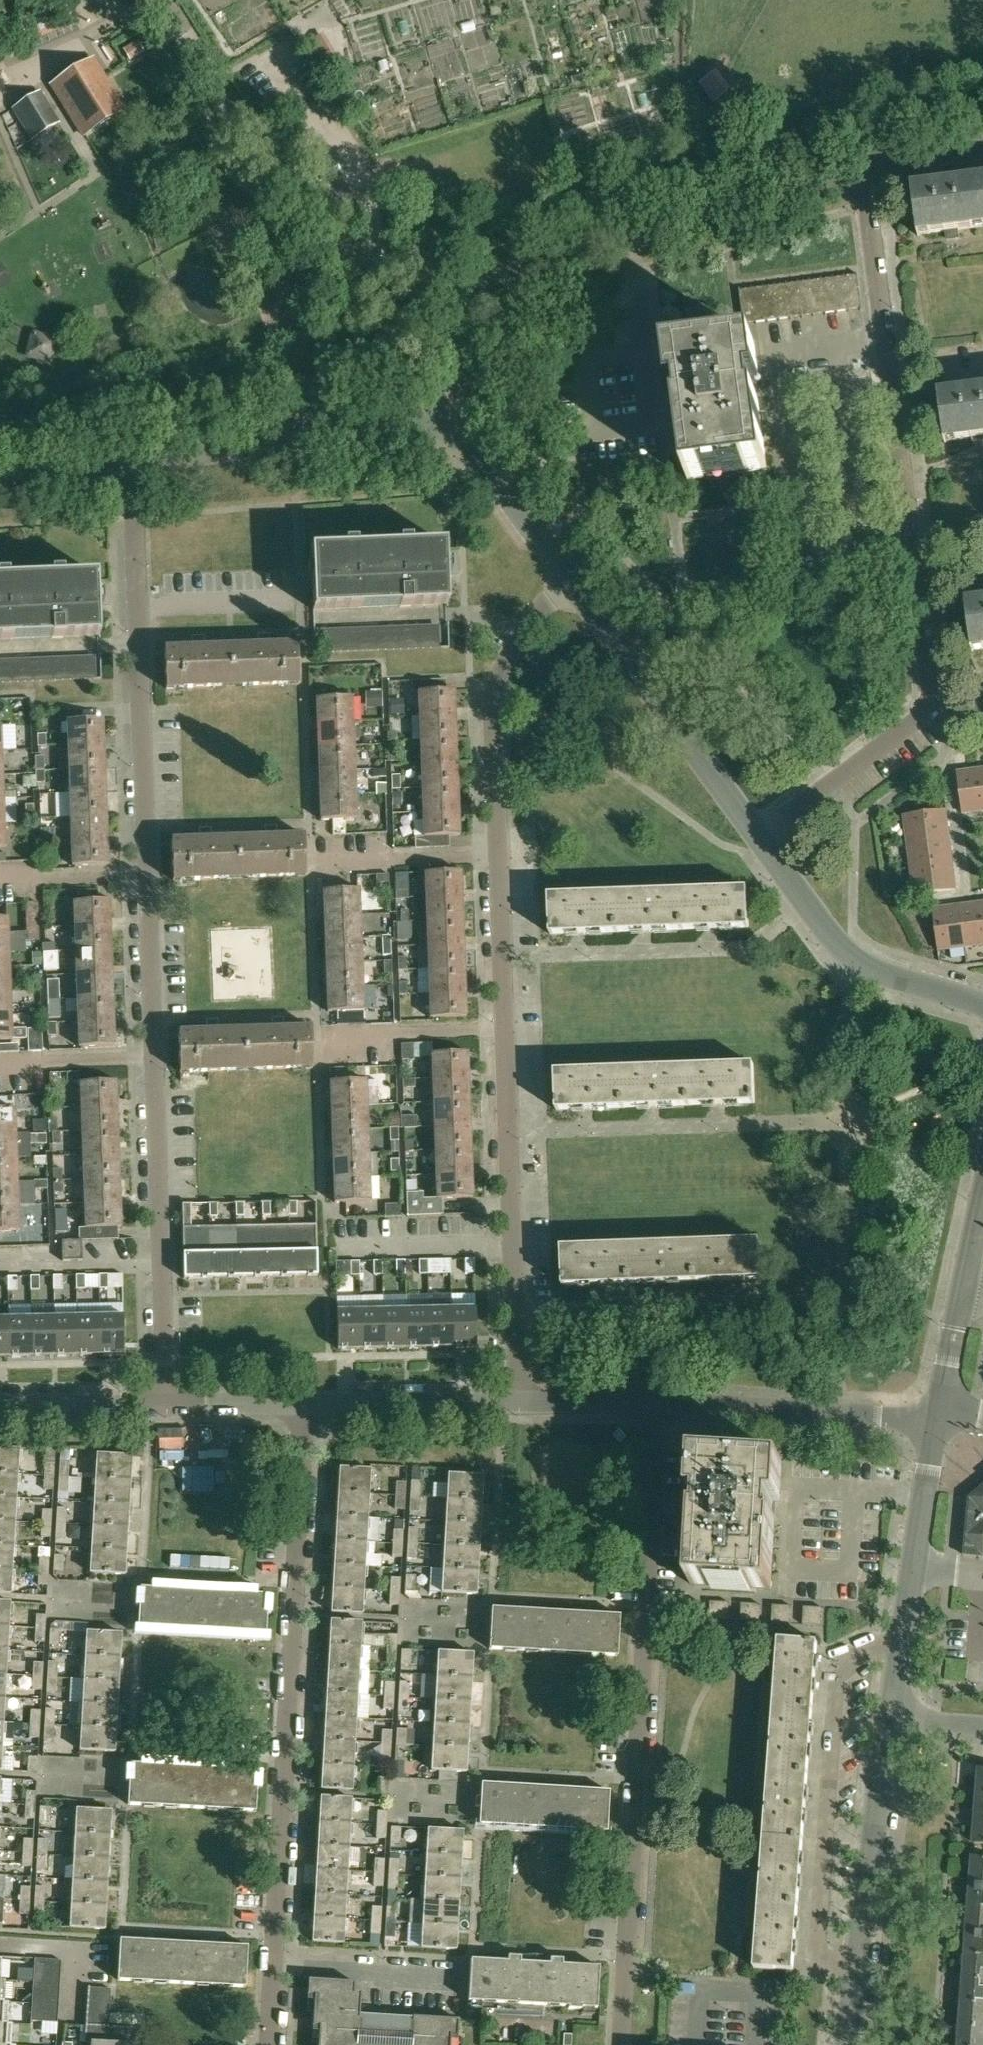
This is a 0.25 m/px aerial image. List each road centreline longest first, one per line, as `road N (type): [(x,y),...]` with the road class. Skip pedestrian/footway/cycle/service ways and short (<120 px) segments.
road 1 (residential): [(165,1403),(135,464)]
road 2 (residential): [(517,1400),(493,709),(509,665),(572,580)]
road 3 (residential): [(761,842),(923,717),(931,701),(859,172)]
road 4 (residential): [(269,2044),(308,1402)]
road 5 (residential): [(622,2044),(657,1404)]
road 6 (unclassified): [(463,298),(318,237),(160,0)]
road 7 (unclassified): [(463,298),(494,277),(859,172)]
road 8 (unclassified): [(857,1980),(823,1961),(813,1940),(832,1681),(838,1664),(857,1655),(902,1649)]
road 9 (tertiary): [(761,842),(572,580)]
road 10 (tertiary): [(135,464),(446,415)]
road 11 (tertiary): [(982,1013),(851,959),(761,842)]
road 12 (unclassified): [(937,1416),(657,1404)]
road 13 (tertiary): [(857,1980),(890,1718)]
road 14 (tertiary): [(902,1649),(937,1416)]
road 15 (tertiary): [(937,1416),(982,1204)]
road 16 (unclassified): [(517,1400),(308,1402)]
road 17 (tertiary): [(572,580),(446,415)]
road 18 (unclassified): [(165,1403),(0,1404)]
road 19 (unclassified): [(308,1402),(165,1403)]
road 20 (unclassified): [(657,1404),(517,1400)]
road 21 (tertiary): [(0,485),(135,464)]
road 22 (residential): [(859,172),(982,147)]

